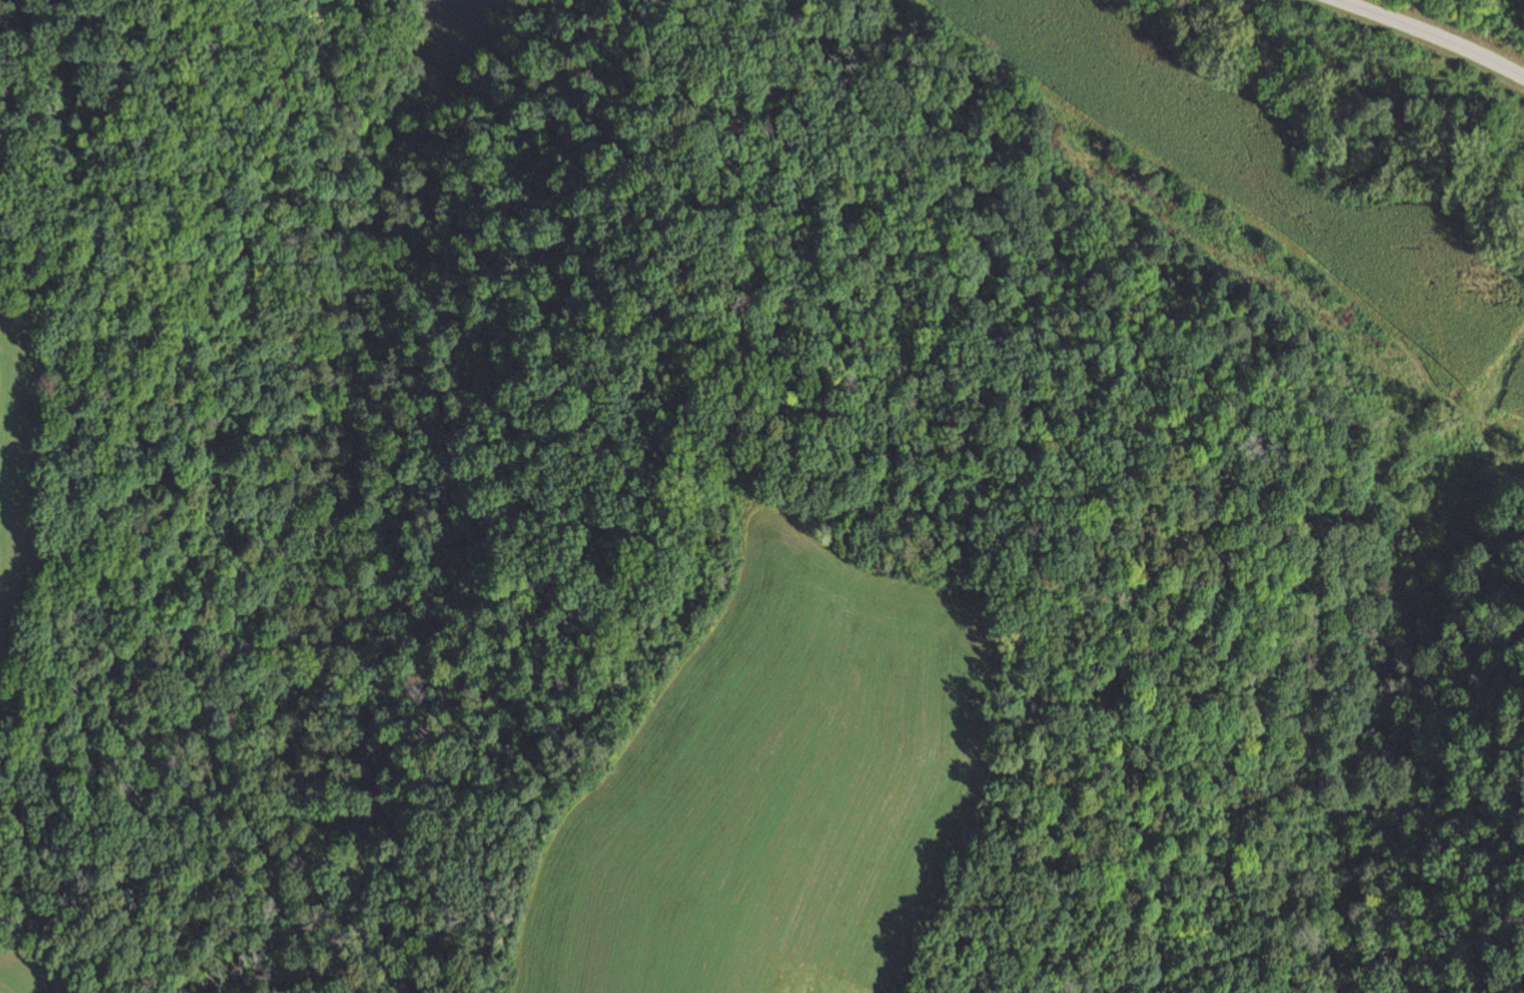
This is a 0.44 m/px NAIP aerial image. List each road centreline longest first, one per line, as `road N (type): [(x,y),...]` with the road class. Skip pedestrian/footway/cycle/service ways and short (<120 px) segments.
road 1 (residential): [(1523,115),(1470,83),(1224,0)]

